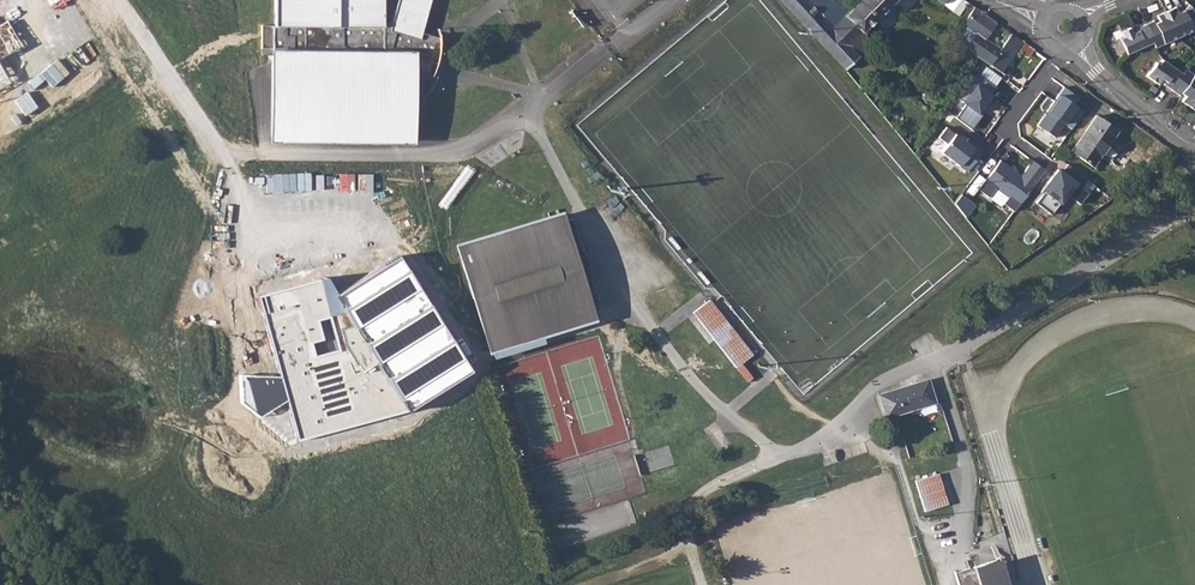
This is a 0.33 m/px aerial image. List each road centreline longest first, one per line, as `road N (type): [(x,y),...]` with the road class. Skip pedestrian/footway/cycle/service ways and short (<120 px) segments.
road 1 (residential): [(1194,157),(1075,45)]

